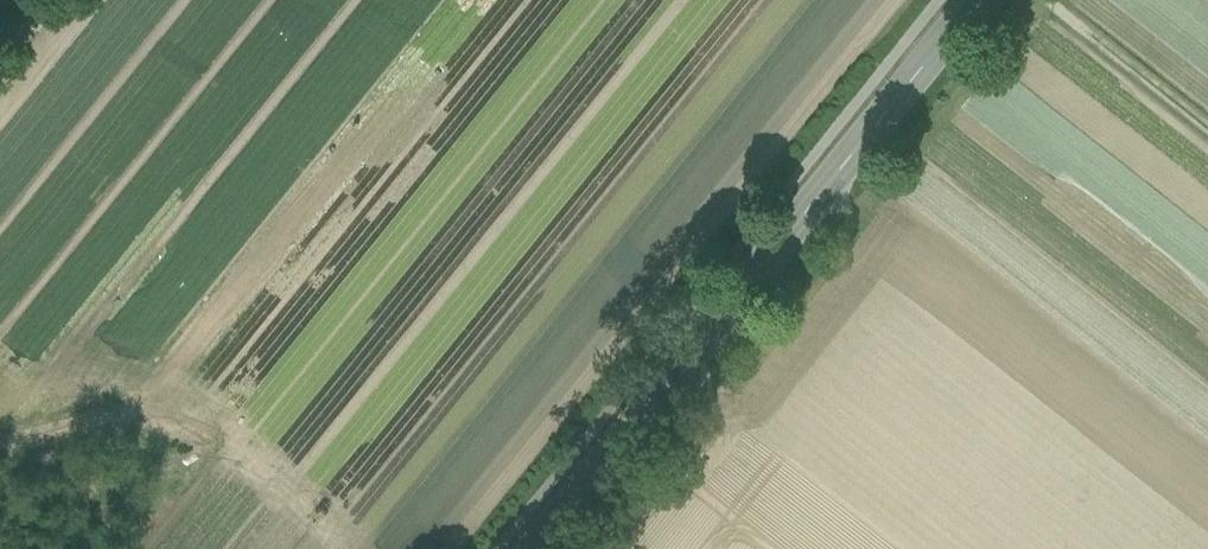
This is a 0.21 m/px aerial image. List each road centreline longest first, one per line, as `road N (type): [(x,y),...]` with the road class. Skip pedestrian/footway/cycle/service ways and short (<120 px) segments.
road 1 (tertiary): [(534,548),(975,0)]
road 2 (track): [(0,428),(173,396),(258,438),(355,517)]
road 3 (track): [(1207,130),(1045,0)]

